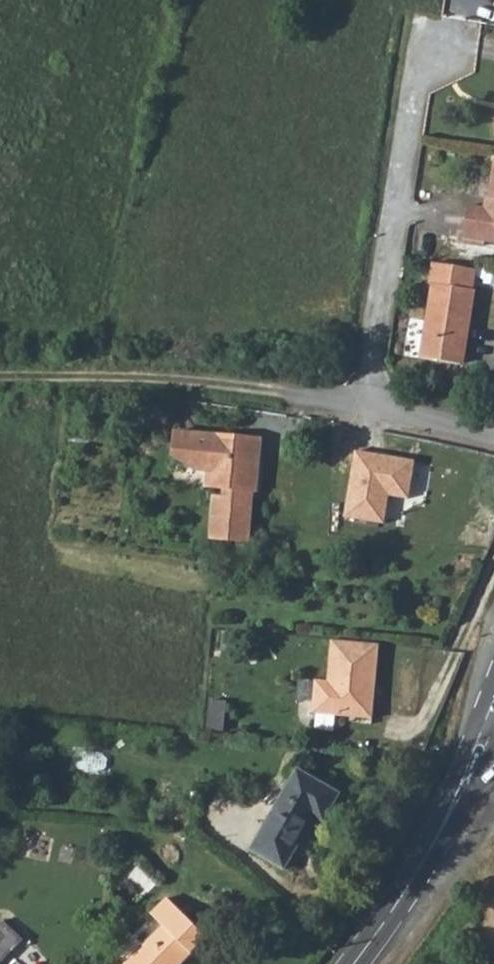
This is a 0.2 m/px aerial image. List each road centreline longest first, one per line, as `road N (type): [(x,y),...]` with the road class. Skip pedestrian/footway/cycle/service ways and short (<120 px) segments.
road 1 (residential): [(442,41),(410,75),(357,402)]
road 2 (track): [(357,402),(0,376)]
road 3 (secondary): [(479,750),(399,902),(354,963)]
road 4 (unclassified): [(493,442),(357,402)]

